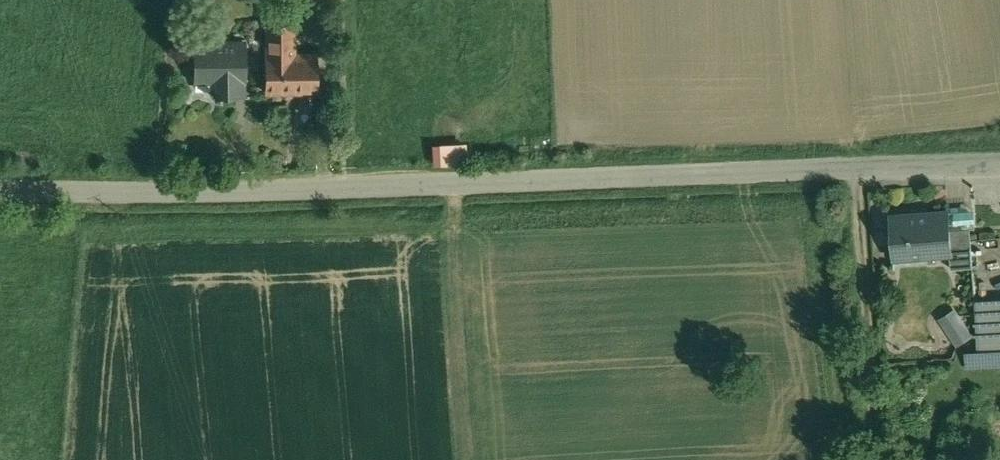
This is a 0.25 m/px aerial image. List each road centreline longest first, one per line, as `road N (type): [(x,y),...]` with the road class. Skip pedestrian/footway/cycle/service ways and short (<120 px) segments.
road 1 (unclassified): [(0,187),(77,194),(858,168)]
road 2 (residential): [(858,168),(999,164)]

